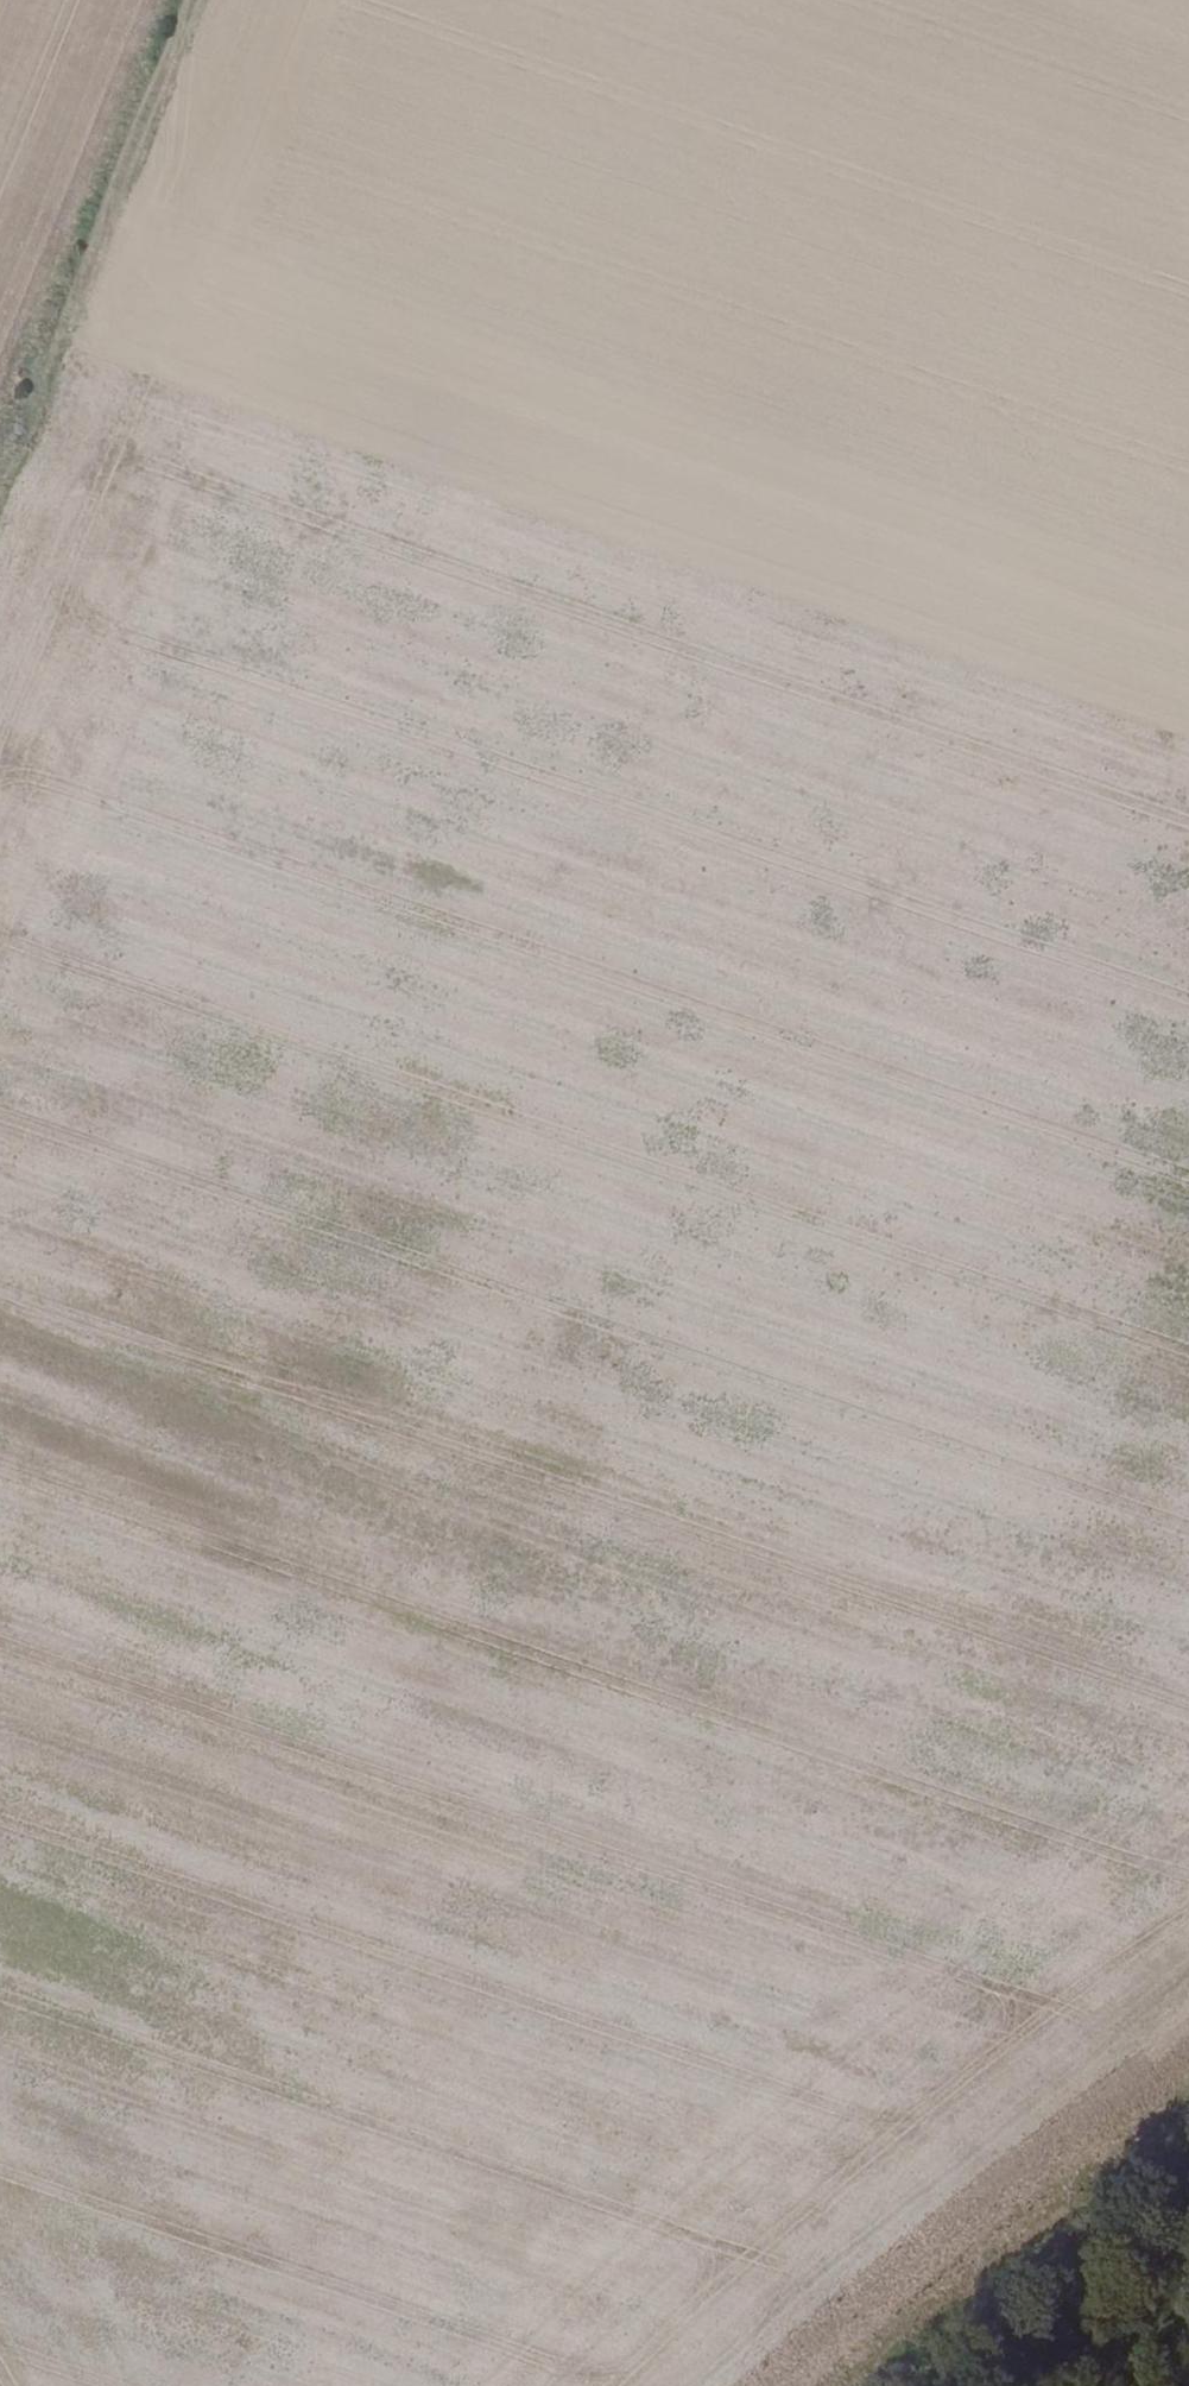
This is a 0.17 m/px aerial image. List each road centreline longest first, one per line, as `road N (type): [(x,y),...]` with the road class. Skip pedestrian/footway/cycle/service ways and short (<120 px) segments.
road 1 (track): [(194,0),(0,473)]

